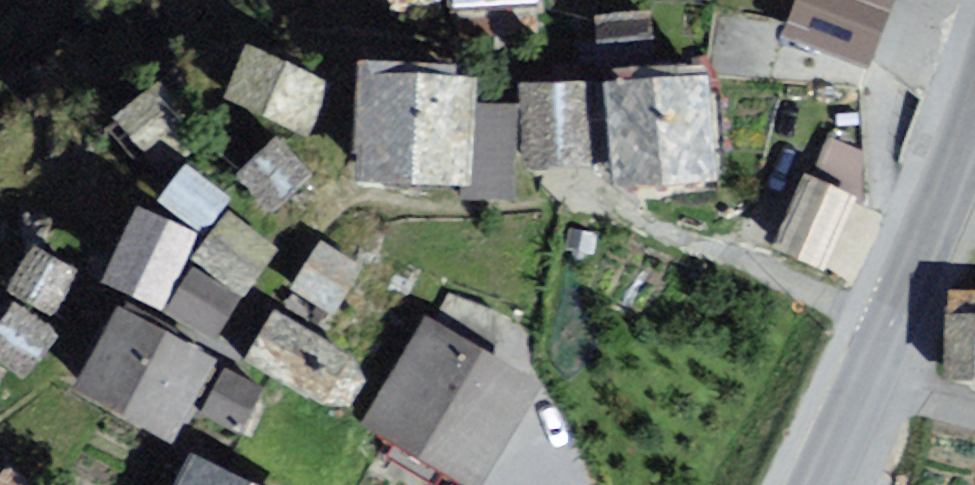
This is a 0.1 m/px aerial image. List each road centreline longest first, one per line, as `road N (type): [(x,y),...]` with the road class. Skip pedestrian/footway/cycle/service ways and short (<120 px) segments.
road 1 (residential): [(890,317),(577,202)]
road 2 (tertiary): [(890,317),(974,113)]
road 3 (tertiary): [(813,484),(890,317)]

